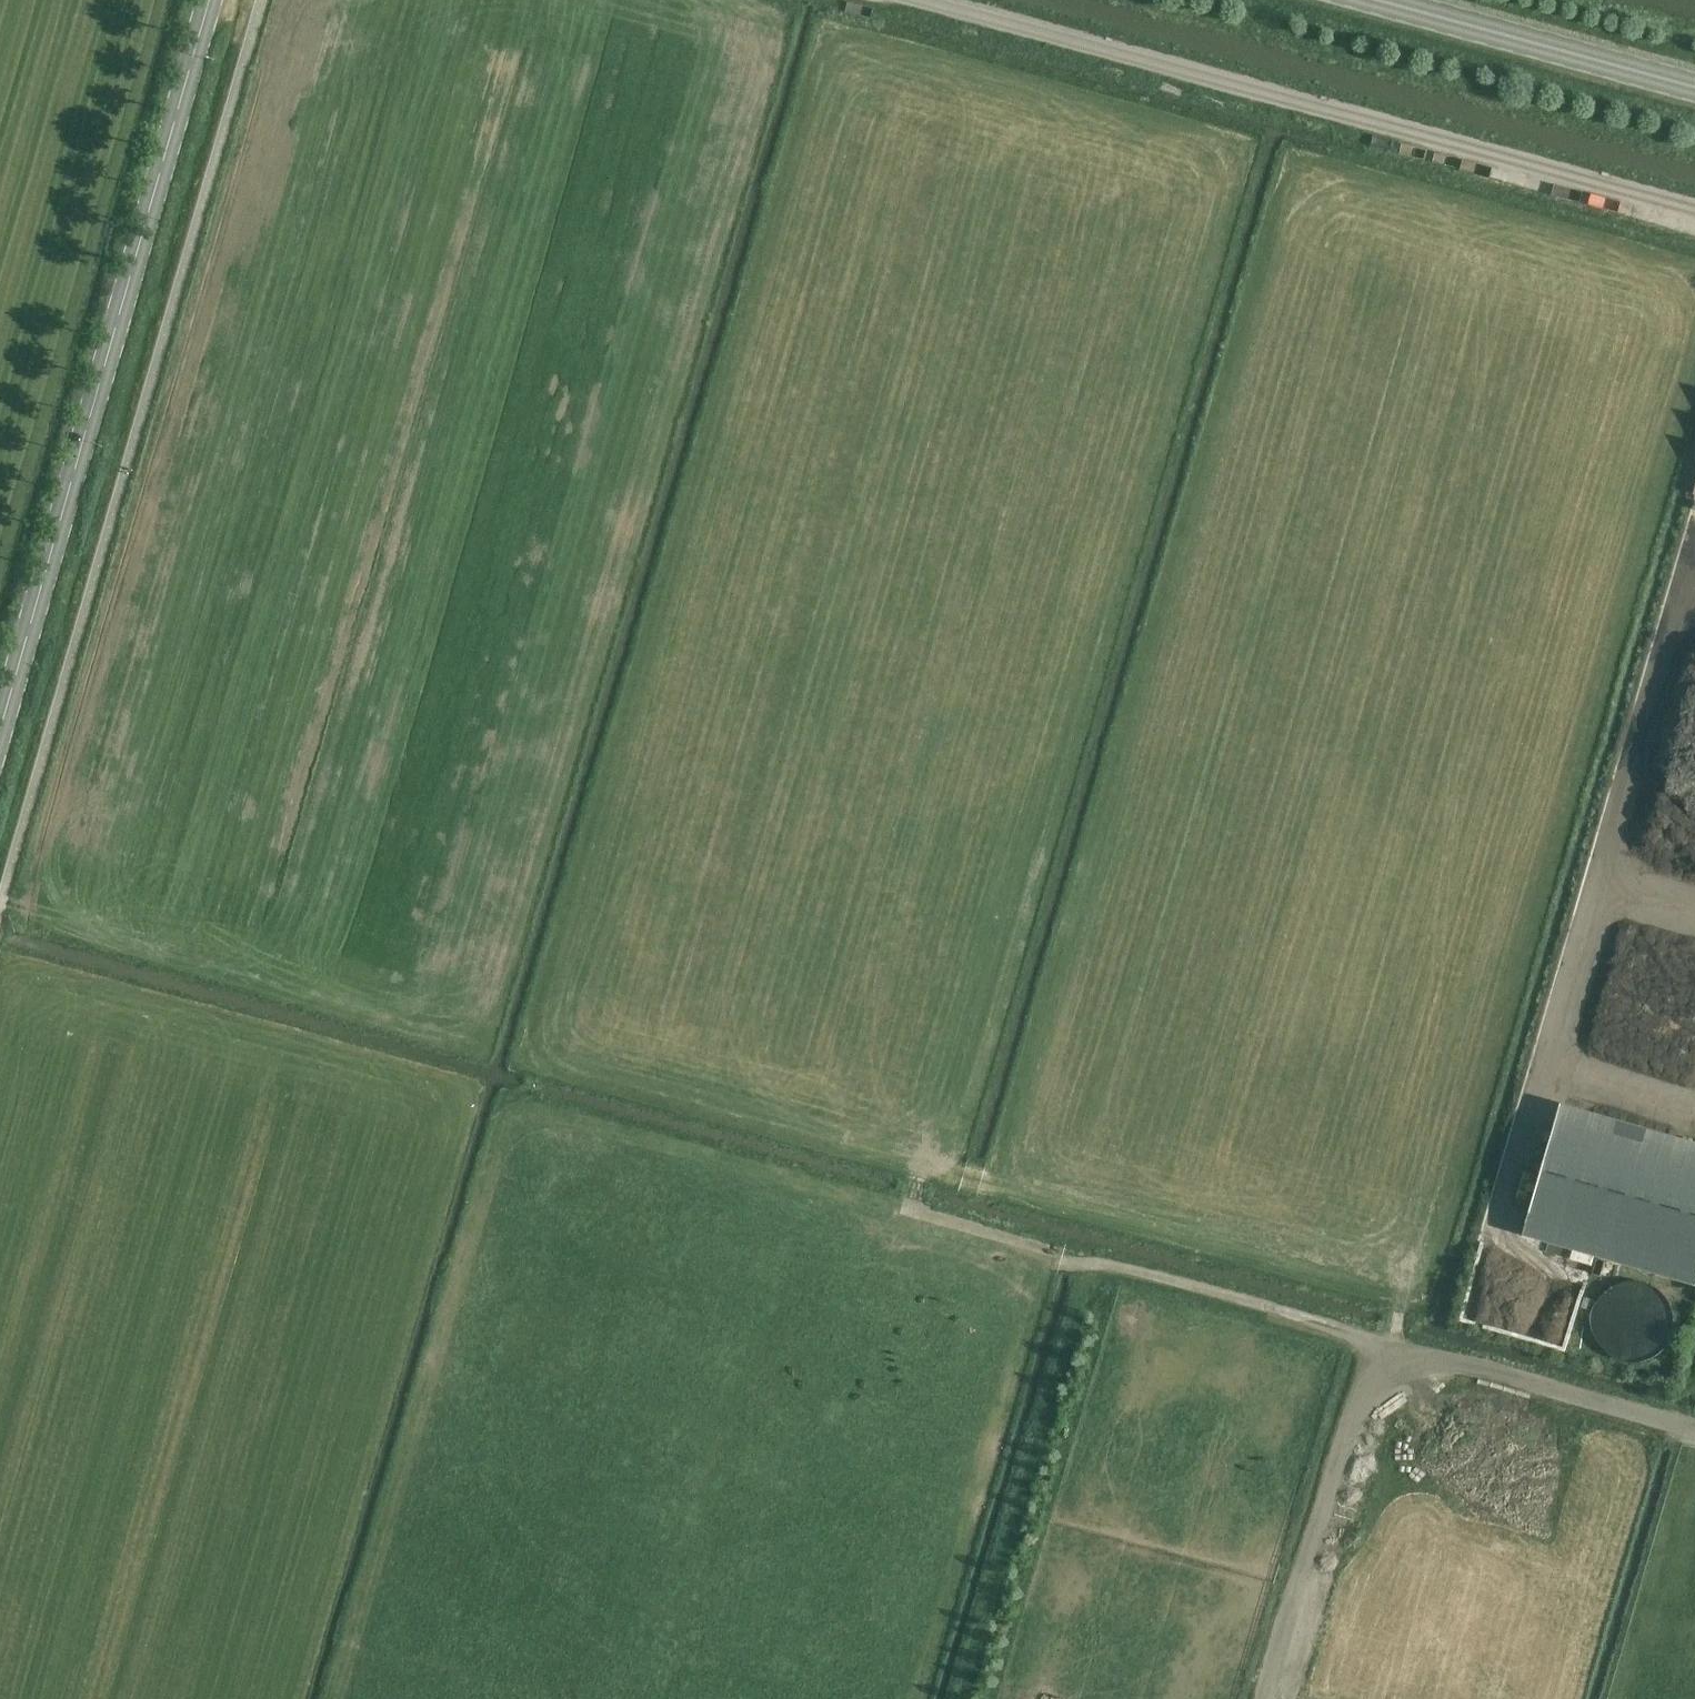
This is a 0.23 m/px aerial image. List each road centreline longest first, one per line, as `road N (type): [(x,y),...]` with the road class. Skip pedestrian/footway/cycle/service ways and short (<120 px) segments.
road 1 (tertiary): [(0,743),(209,0)]
road 2 (primary): [(1694,86),(1382,0)]

